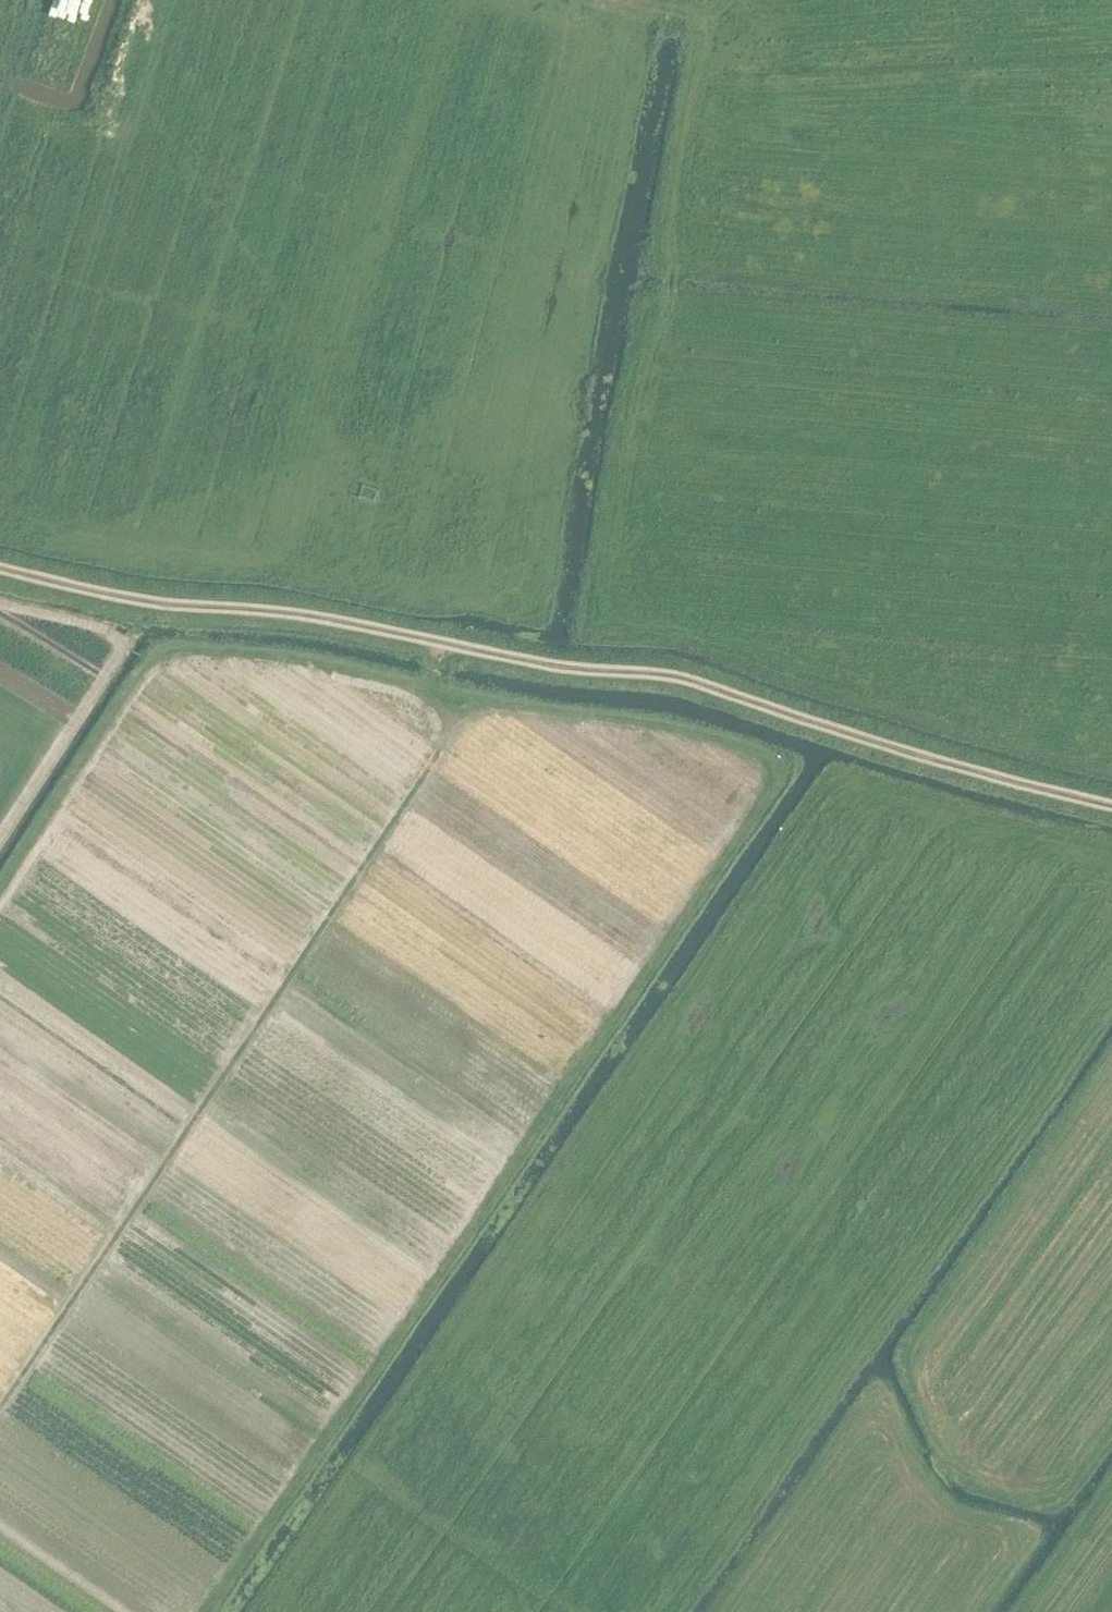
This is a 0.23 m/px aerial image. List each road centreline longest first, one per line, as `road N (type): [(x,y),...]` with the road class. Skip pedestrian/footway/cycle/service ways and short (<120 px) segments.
road 1 (track): [(0,565),(153,604),(277,609),(539,661),(651,672),(1111,808)]
road 2 (track): [(711,0),(701,15),(672,295)]

